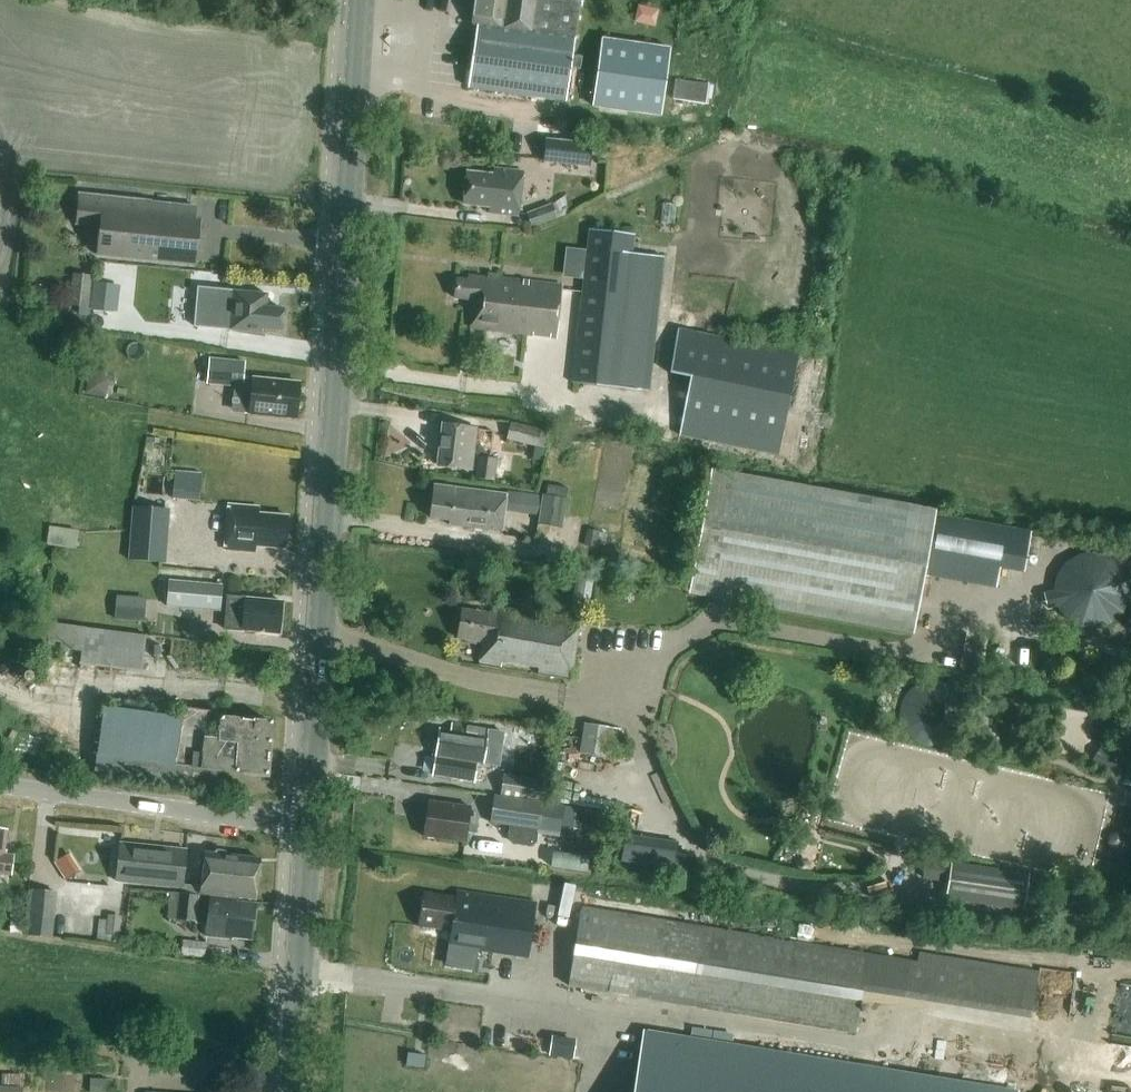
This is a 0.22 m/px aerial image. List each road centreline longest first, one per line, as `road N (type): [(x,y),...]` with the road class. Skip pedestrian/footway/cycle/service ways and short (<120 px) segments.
road 1 (secondary): [(309,825),(360,0)]
road 2 (tertiary): [(309,825),(0,787)]
road 3 (secondary): [(292,1091),(309,825)]

